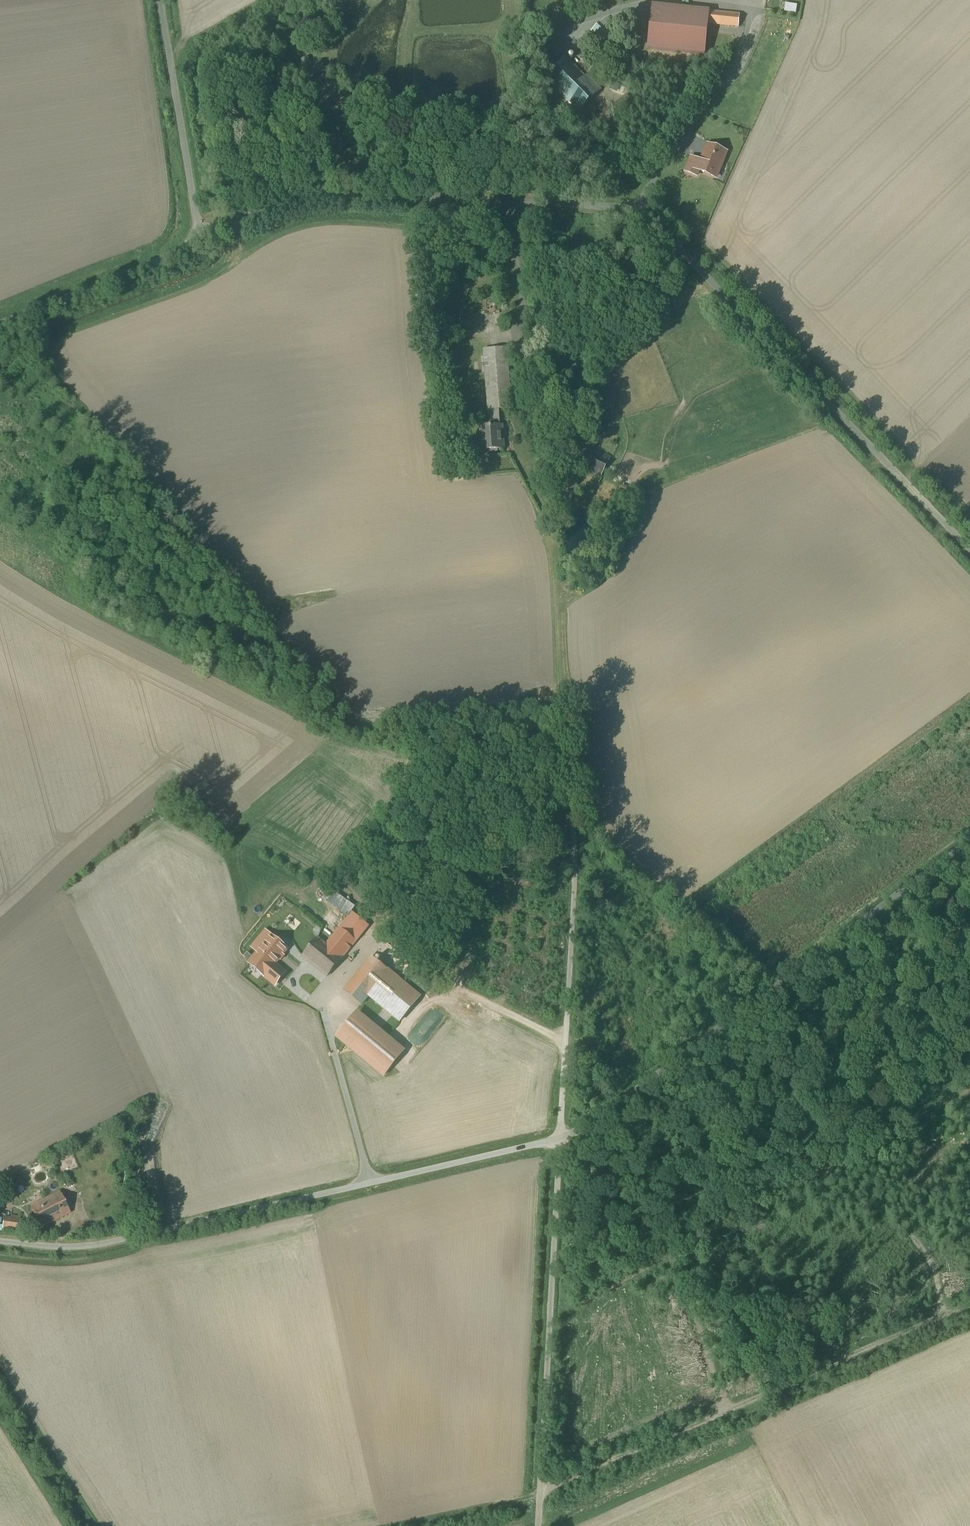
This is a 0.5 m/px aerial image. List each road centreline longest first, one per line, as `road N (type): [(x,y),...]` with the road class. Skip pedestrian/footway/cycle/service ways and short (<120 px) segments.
road 1 (unclassified): [(199,242),(319,195),(635,214),(683,252),(969,549)]
road 2 (unclassified): [(560,1140),(104,1243),(0,1241)]
road 3 (unclassified): [(560,1140),(608,1116),(969,842)]
road 4 (track): [(969,1306),(541,1486)]
road 5 (unclassified): [(539,1525),(560,1140)]
road 6 (track): [(560,1140),(578,808)]
road 7 (unclassified): [(162,0),(199,242)]
road 8 (unclassified): [(199,242),(0,320)]

